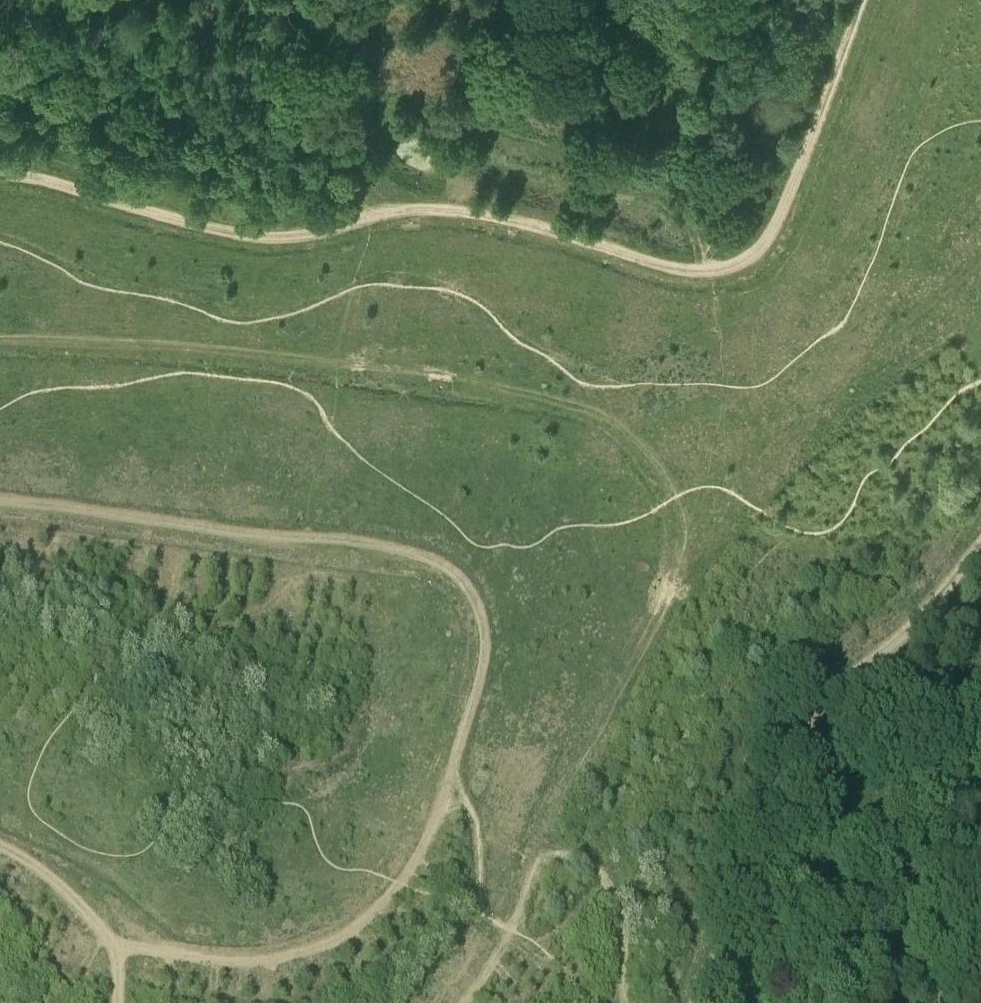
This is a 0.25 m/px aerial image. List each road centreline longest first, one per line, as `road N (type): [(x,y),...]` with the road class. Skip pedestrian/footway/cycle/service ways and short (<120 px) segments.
road 1 (track): [(0,341),(233,351),(547,398),(602,418),(658,473),(681,532),(676,583),(562,787),(510,933),(457,1002)]
road 2 (track): [(0,503),(404,548),(450,566),(478,610),(484,644),(470,705),(405,872),(377,905),(334,939),(282,958),(222,962),(117,946)]
road 3 (track): [(864,0),(775,222),(762,243),(723,265),(656,259),(578,232),(443,206),(407,206),(305,235),(232,233),(0,173)]
road 4 (track): [(699,1002),(752,897),(815,713),(919,627),(980,550)]
road 5 (track): [(980,252),(854,364),(676,583)]
road 6 (track): [(372,216),(352,109),(351,44),(248,23),(130,14),(83,0)]
road 7 (track): [(685,0),(718,150),(707,196),(708,243),(762,243)]
road 8 (track): [(0,847),(60,885),(110,932),(116,1002)]
road 9 (track): [(352,109),(407,107),(555,149)]
road 10 (track): [(541,941),(586,896),(614,896),(624,1002)]

